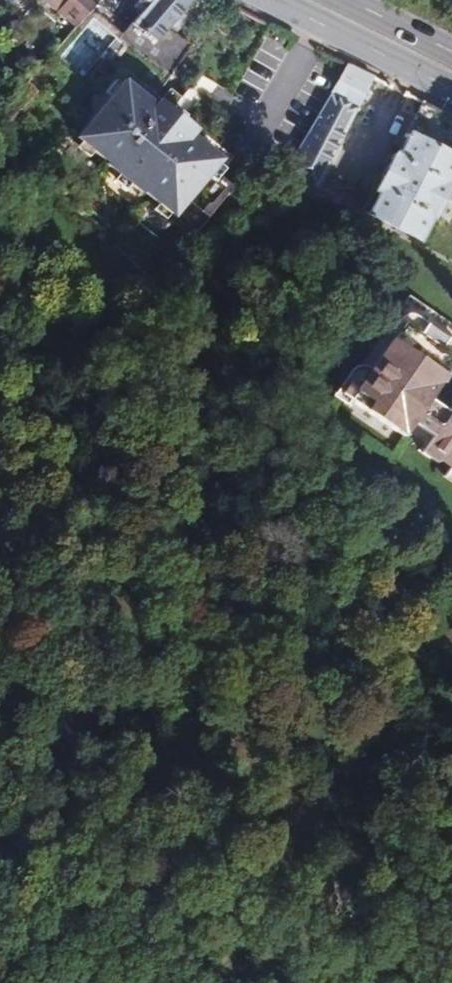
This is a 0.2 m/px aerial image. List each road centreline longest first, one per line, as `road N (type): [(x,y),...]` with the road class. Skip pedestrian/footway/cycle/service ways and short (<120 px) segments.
road 1 (primary): [(271,0),(451,87)]

